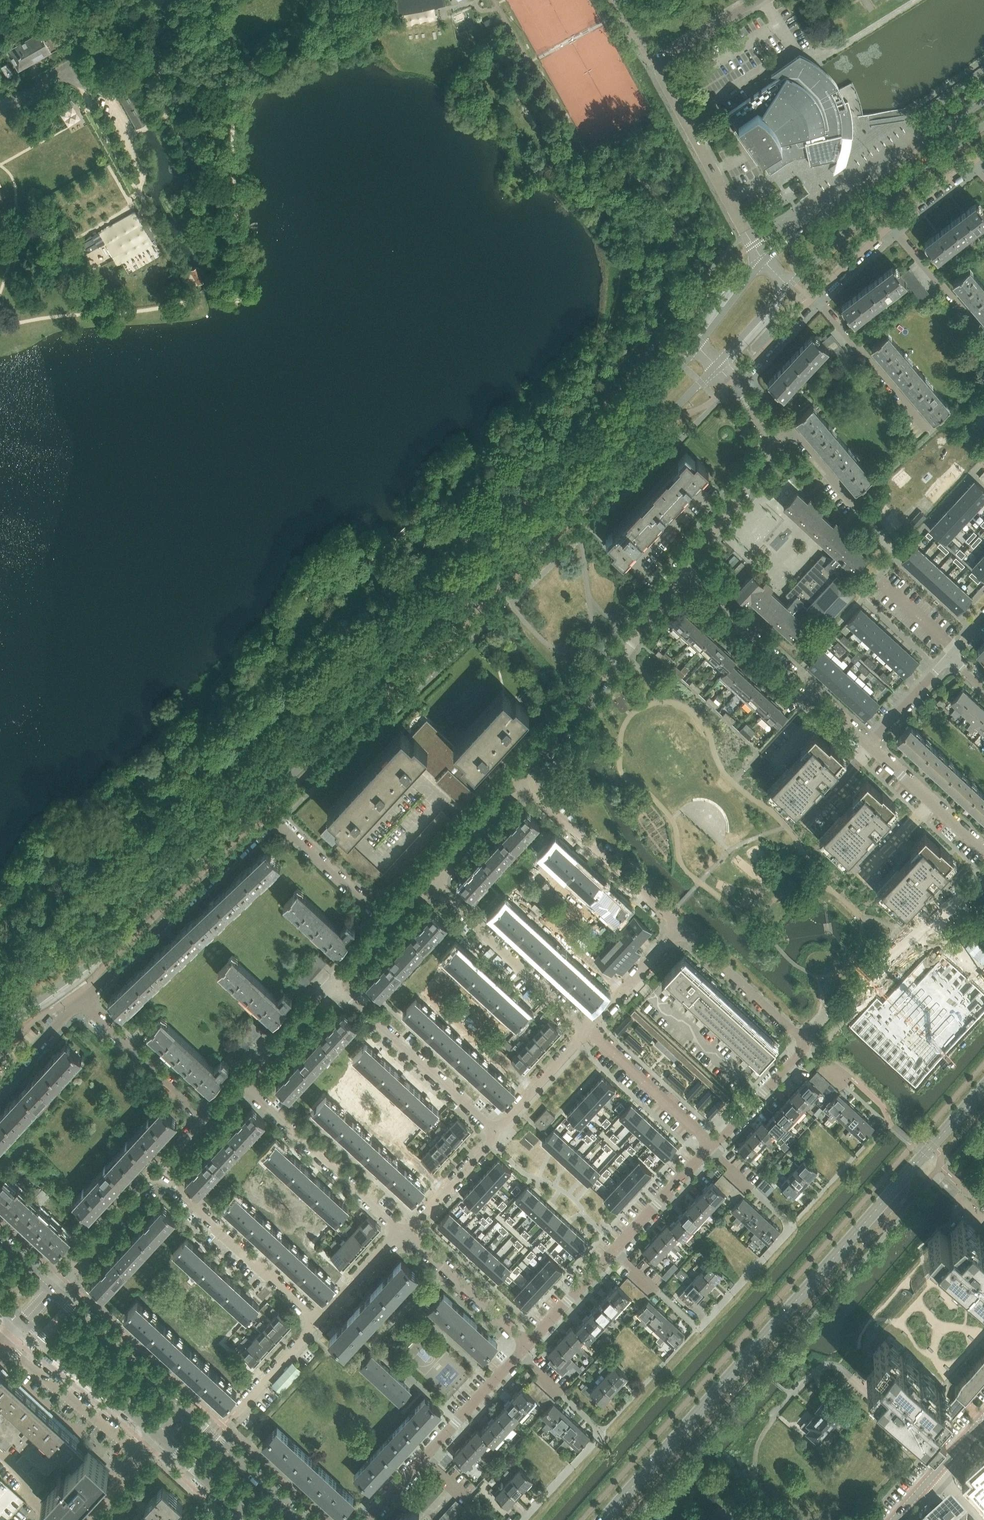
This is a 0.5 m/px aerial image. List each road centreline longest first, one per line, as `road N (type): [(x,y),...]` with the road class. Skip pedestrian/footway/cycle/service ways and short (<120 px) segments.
road 1 (secondary): [(0,1029),(121,938),(716,365)]
road 2 (secondary): [(697,346),(613,447),(105,928),(0,999)]
road 3 (tertiary): [(607,1519),(983,1087)]
road 4 (residential): [(80,1002),(270,823),(387,924)]
road 5 (residential): [(614,1251),(698,1327),(762,1260),(791,1227),(709,1149)]
road 6 (secondary): [(983,101),(764,261)]
road 7 (residential): [(524,782),(684,573)]
road 8 (residential): [(868,745),(684,573)]
road 9 (secondary): [(790,285),(864,216),(983,126)]
road 10 (residential): [(806,1043),(832,1009),(930,922),(983,888)]
road 11 (residential): [(524,1519),(604,1431),(522,1354)]
road 12 (residential): [(764,261),(663,80),(661,62)]
road 13 (residential): [(495,1131),(333,985)]
road 14 (residential): [(317,1320),(158,1172)]
road 15 (residential): [(402,1233),(246,1083)]
road 16 (residential): [(590,1029),(432,886)]
road 17 (residential): [(677,927),(524,782)]
road 18 (residential): [(3,1341),(144,1461)]
road 19 (residential): [(931,437),(813,297)]
road 20 (tertiary): [(25,1322),(161,1439)]
road 21 (tertiary): [(185,1410),(56,1292)]
road 22 (residential): [(806,1043),(677,927)]
road 23 (residential): [(206,1120),(80,1002)]
road 24 (residential): [(529,1346),(402,1233)]
road 25 (residential): [(713,1144),(590,1029)]
road 26 (tertiary): [(305,1519),(185,1410)]
road 27 (residential): [(684,573),(773,440)]
road 28 (residential): [(56,1292),(158,1172)]
road 29 (residential): [(868,745),(983,850)]
road 30 (residential): [(983,338),(890,227)]
road 31 (residential): [(427,1460),(522,1354)]
road 32 (residential): [(614,1251),(709,1149)]
road 33 (residential): [(495,1131),(590,1029)]
road 34 (residential): [(432,886),(524,782)]
road 35 (residential): [(402,1233),(495,1131)]
road 36 (residential): [(713,1144),(806,1043)]
road 37 (residential): [(590,1029),(677,927)]
road 38 (residential): [(246,1083),(333,985)]
road 39 (residential): [(231,1417),(317,1320)]
road 40 (residential): [(529,1346),(614,1251)]
road 41 (tertiary): [(161,1439),(253,1519)]
road 42 (residential): [(317,1320),(402,1233)]

